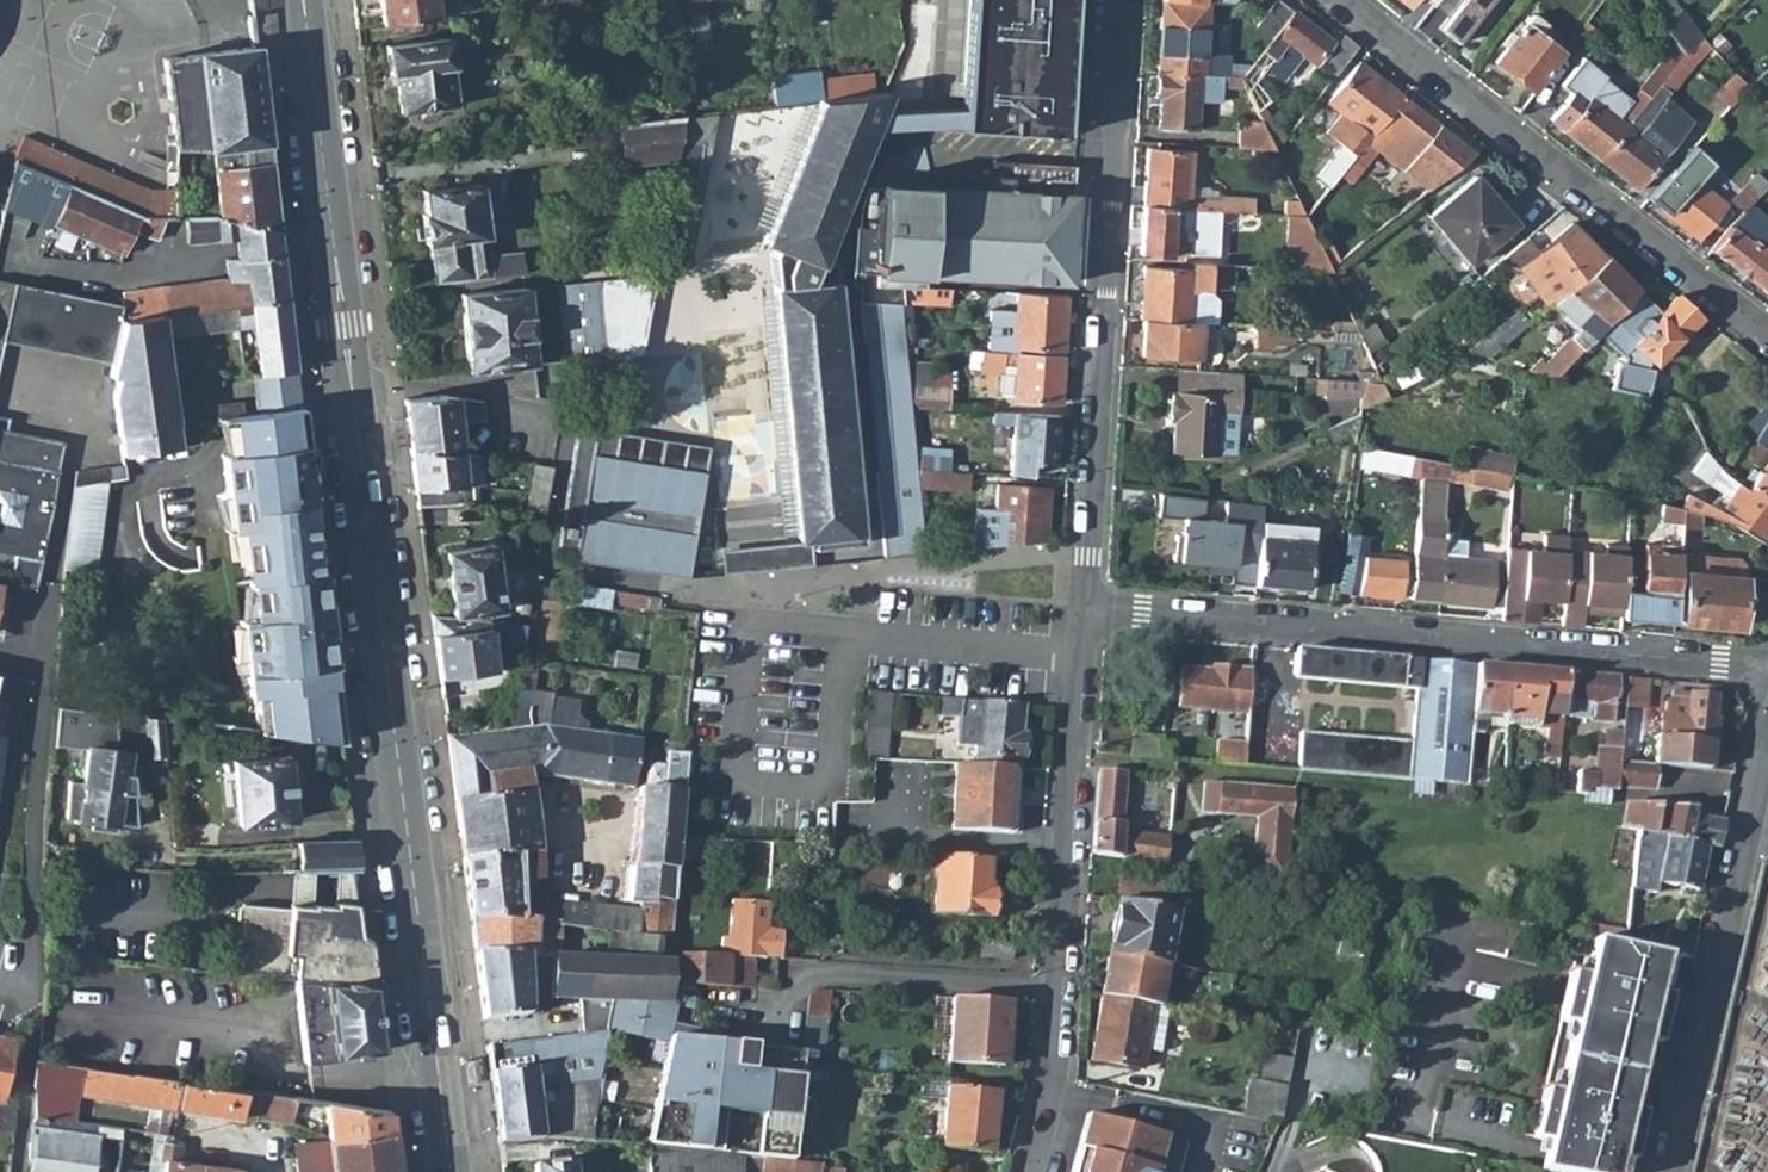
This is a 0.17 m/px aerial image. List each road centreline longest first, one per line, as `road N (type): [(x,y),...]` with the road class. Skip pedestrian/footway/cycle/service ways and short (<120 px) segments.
road 1 (secondary): [(304,0),(451,1171)]
road 2 (residential): [(1084,610),(1767,670)]
road 3 (residential): [(1120,0),(1114,214),(1084,610)]
road 4 (residential): [(1084,610),(1056,1066),(1028,1171)]
road 5 (residential): [(1767,338),(1337,0)]
road 6 (residential): [(22,1100),(52,569)]
road 7 (residential): [(1767,745),(1668,1171)]

